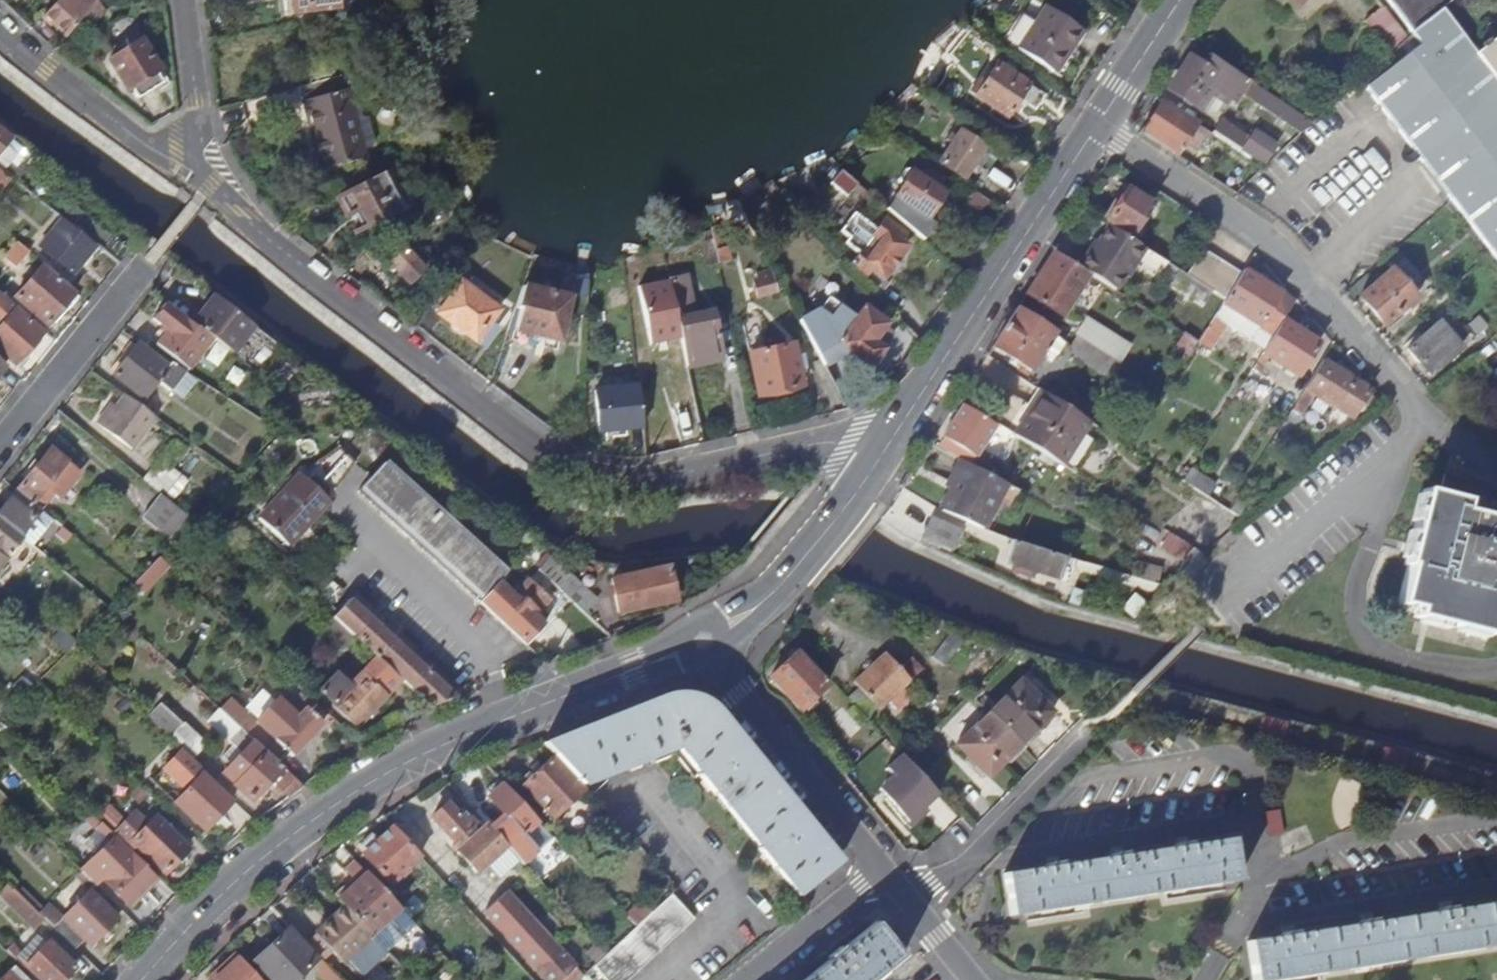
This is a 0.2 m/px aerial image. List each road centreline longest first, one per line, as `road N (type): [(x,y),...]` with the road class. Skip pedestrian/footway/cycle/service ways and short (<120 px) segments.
road 1 (residential): [(202,186),(567,467),(623,482),(896,427)]
road 2 (residential): [(1184,628),(1416,417),(1267,243),(1098,132)]
road 3 (tertiary): [(142,979),(249,868),(374,779),(448,741),(703,640)]
road 4 (tertiary): [(896,427),(1098,132)]
road 5 (residential): [(1127,685),(906,904)]
road 6 (tertiary): [(703,640),(780,585),(896,427)]
road 7 (residential): [(703,640),(879,870)]
road 8 (residential): [(0,37),(202,186)]
road 9 (residential): [(151,254),(0,441)]
road 10 (residential): [(181,0),(202,186)]
road 11 (residential): [(744,979),(879,870)]
road 12 (tertiary): [(1098,132),(1183,0)]

